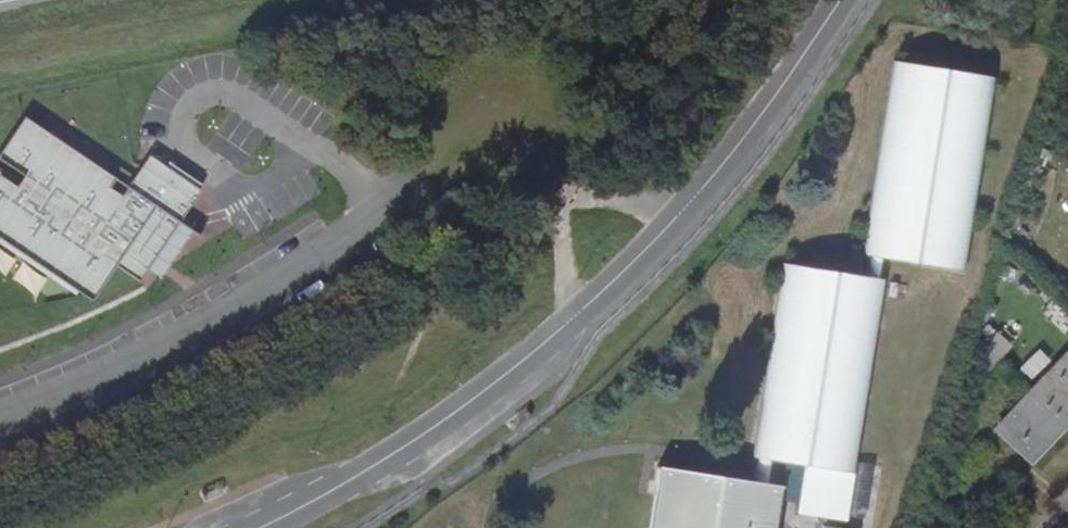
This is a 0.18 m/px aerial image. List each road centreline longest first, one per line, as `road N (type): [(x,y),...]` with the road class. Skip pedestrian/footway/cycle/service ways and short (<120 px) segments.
road 1 (unclassified): [(840,0),(762,116),(690,202),(568,324),(413,441),(261,527)]
road 2 (track): [(690,202),(588,197),(560,209),(568,324)]

